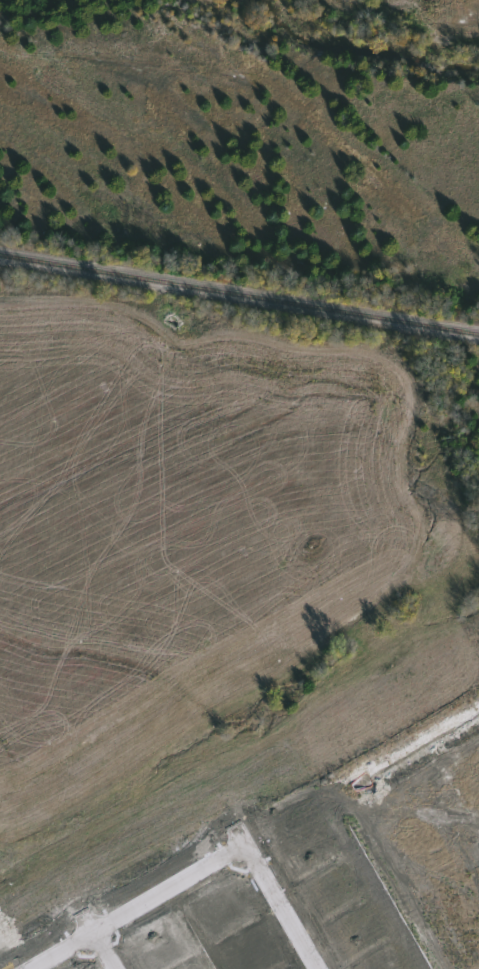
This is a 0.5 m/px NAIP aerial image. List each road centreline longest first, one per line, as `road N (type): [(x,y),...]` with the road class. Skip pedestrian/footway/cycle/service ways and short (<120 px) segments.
road 1 (residential): [(27,968),(247,840),(323,968)]

